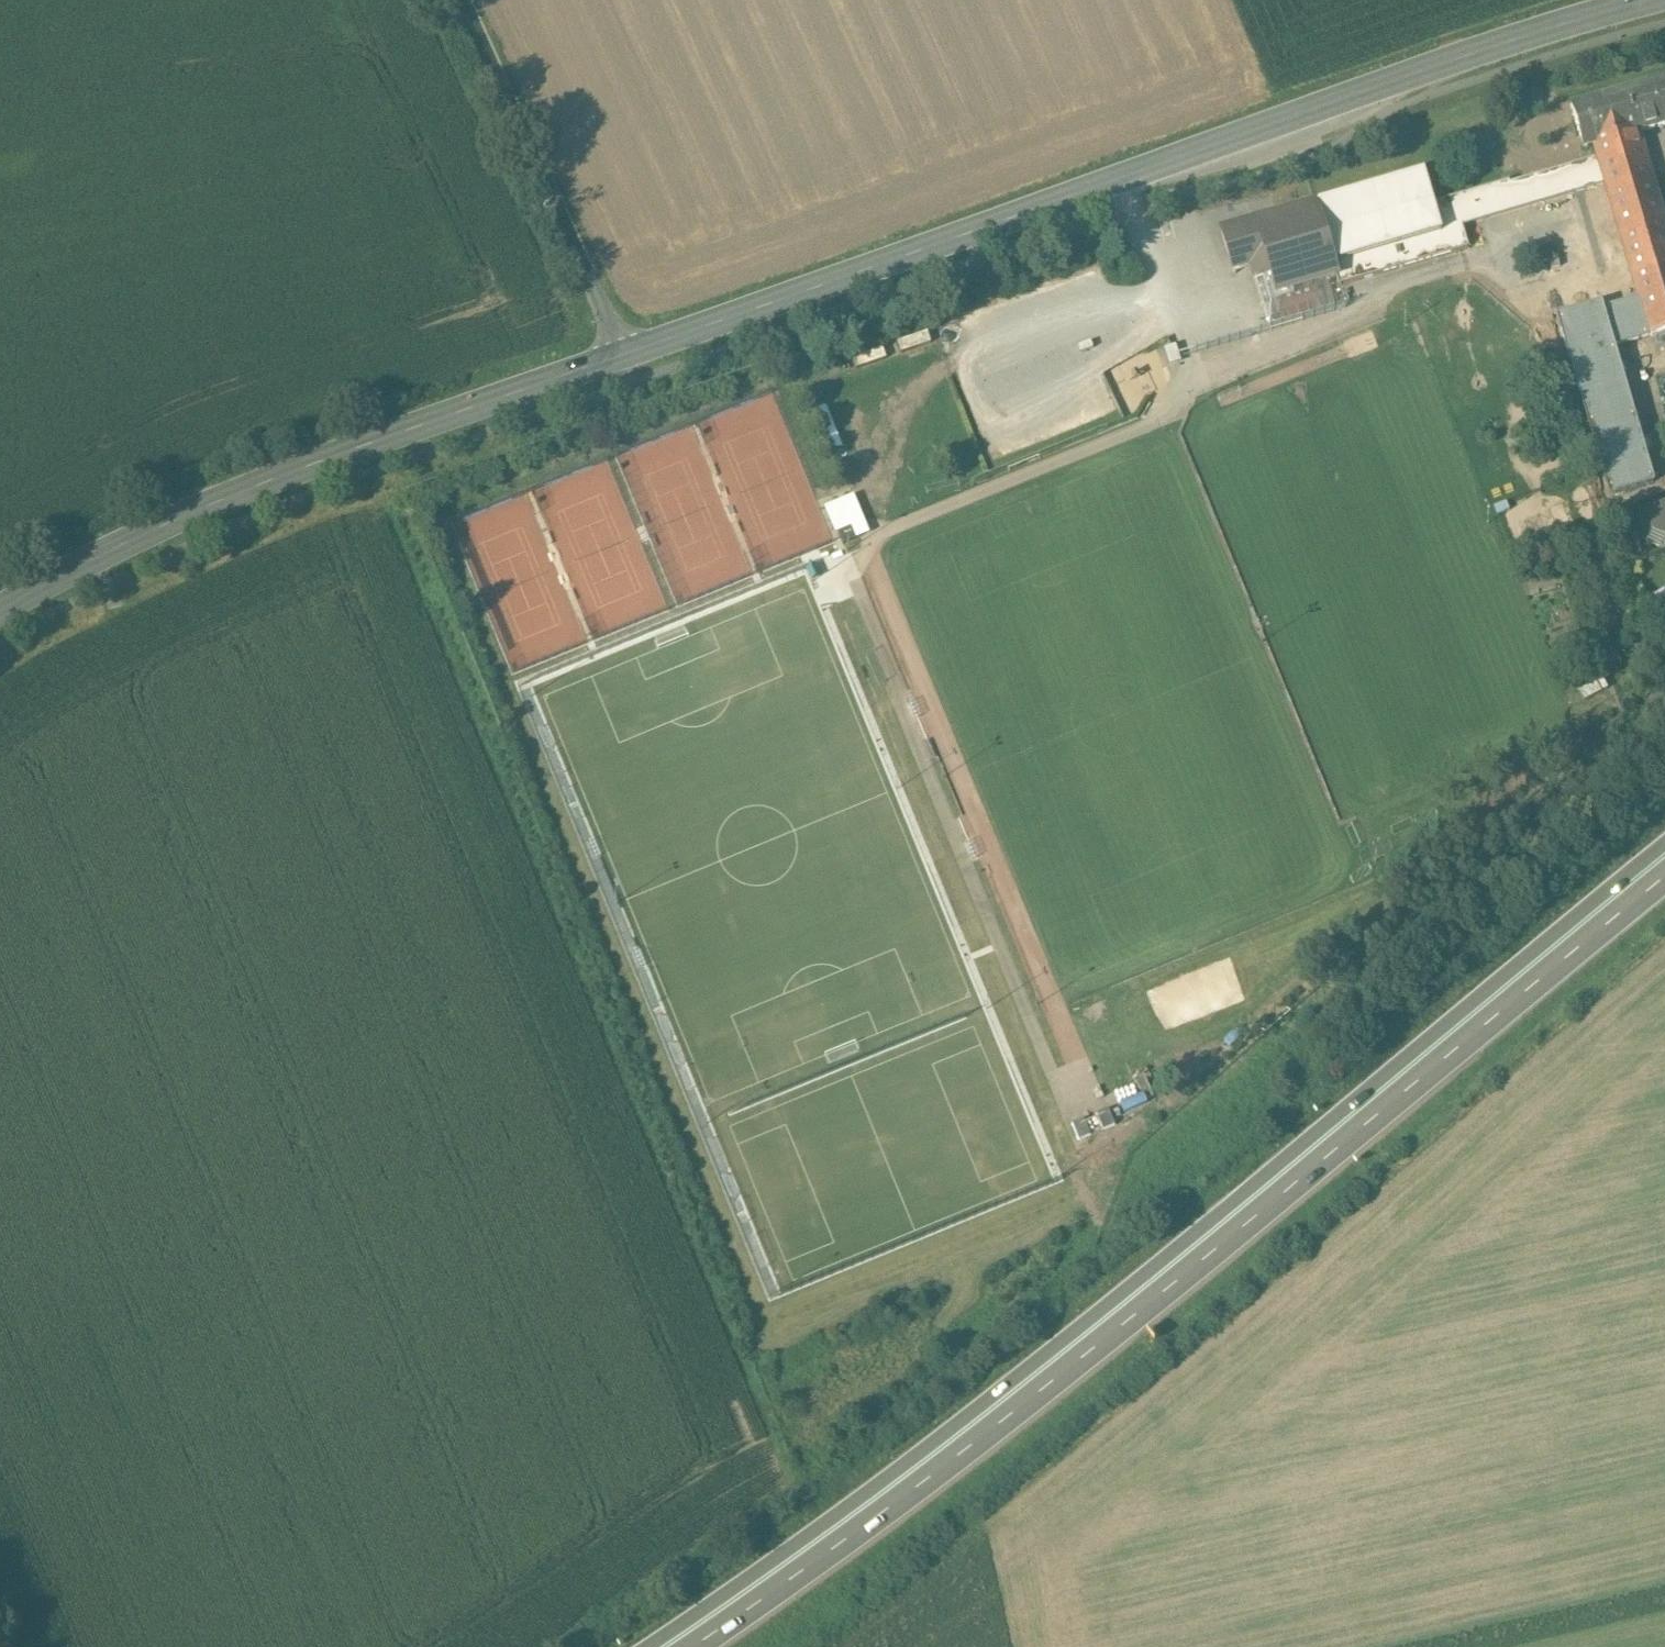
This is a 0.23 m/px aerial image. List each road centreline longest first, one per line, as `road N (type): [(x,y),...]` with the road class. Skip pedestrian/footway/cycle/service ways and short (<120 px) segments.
road 1 (trunk): [(1664,870),(1223,1237),(834,1545),(676,1646)]
road 2 (tertiary): [(1646,0),(1305,109),(622,357)]
road 3 (tertiary): [(622,357),(221,500),(0,611)]
road 4 (unclassified): [(622,357),(458,0)]

